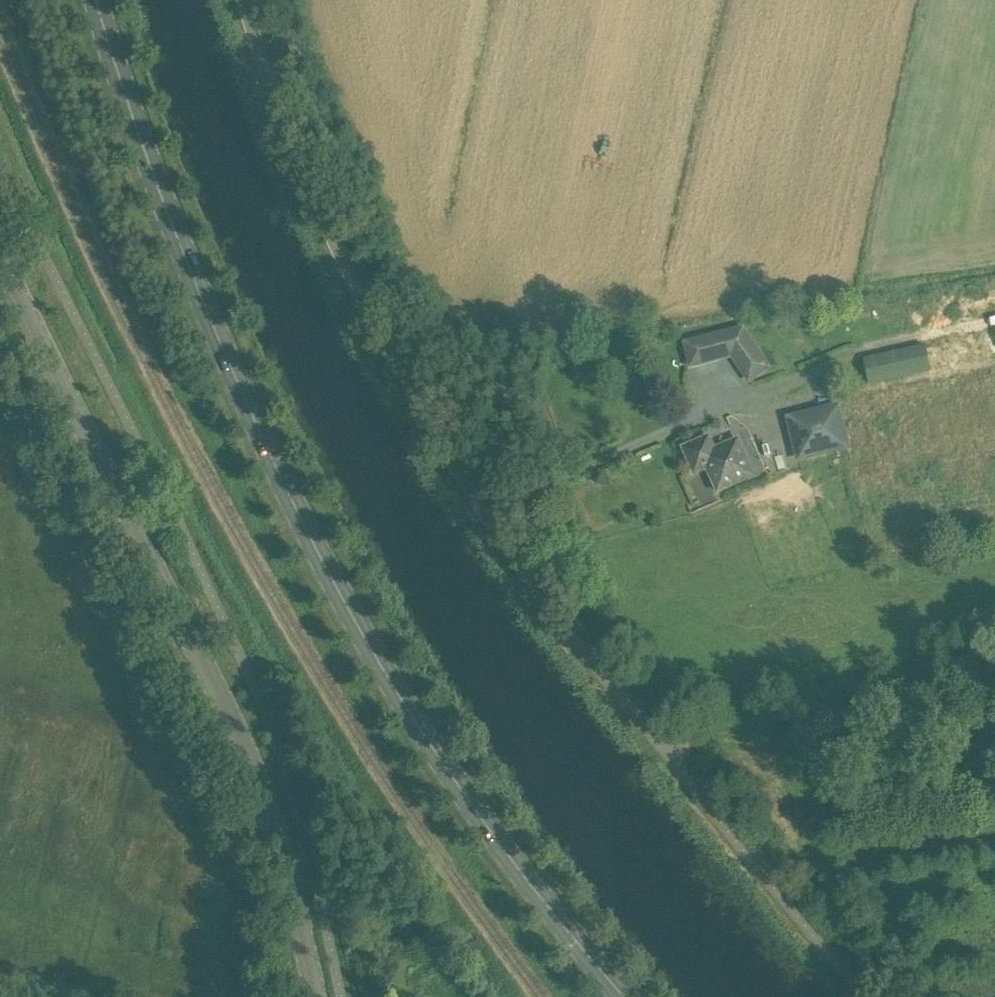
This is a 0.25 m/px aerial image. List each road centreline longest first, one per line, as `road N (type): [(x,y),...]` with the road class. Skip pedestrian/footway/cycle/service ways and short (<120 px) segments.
road 1 (primary): [(620,996),(390,695),(238,391),(163,216),(88,0)]
road 2 (unclassified): [(245,0),(331,235),(398,366),(515,558),(663,749)]
road 3 (secondary): [(315,996),(262,790),(0,258)]

